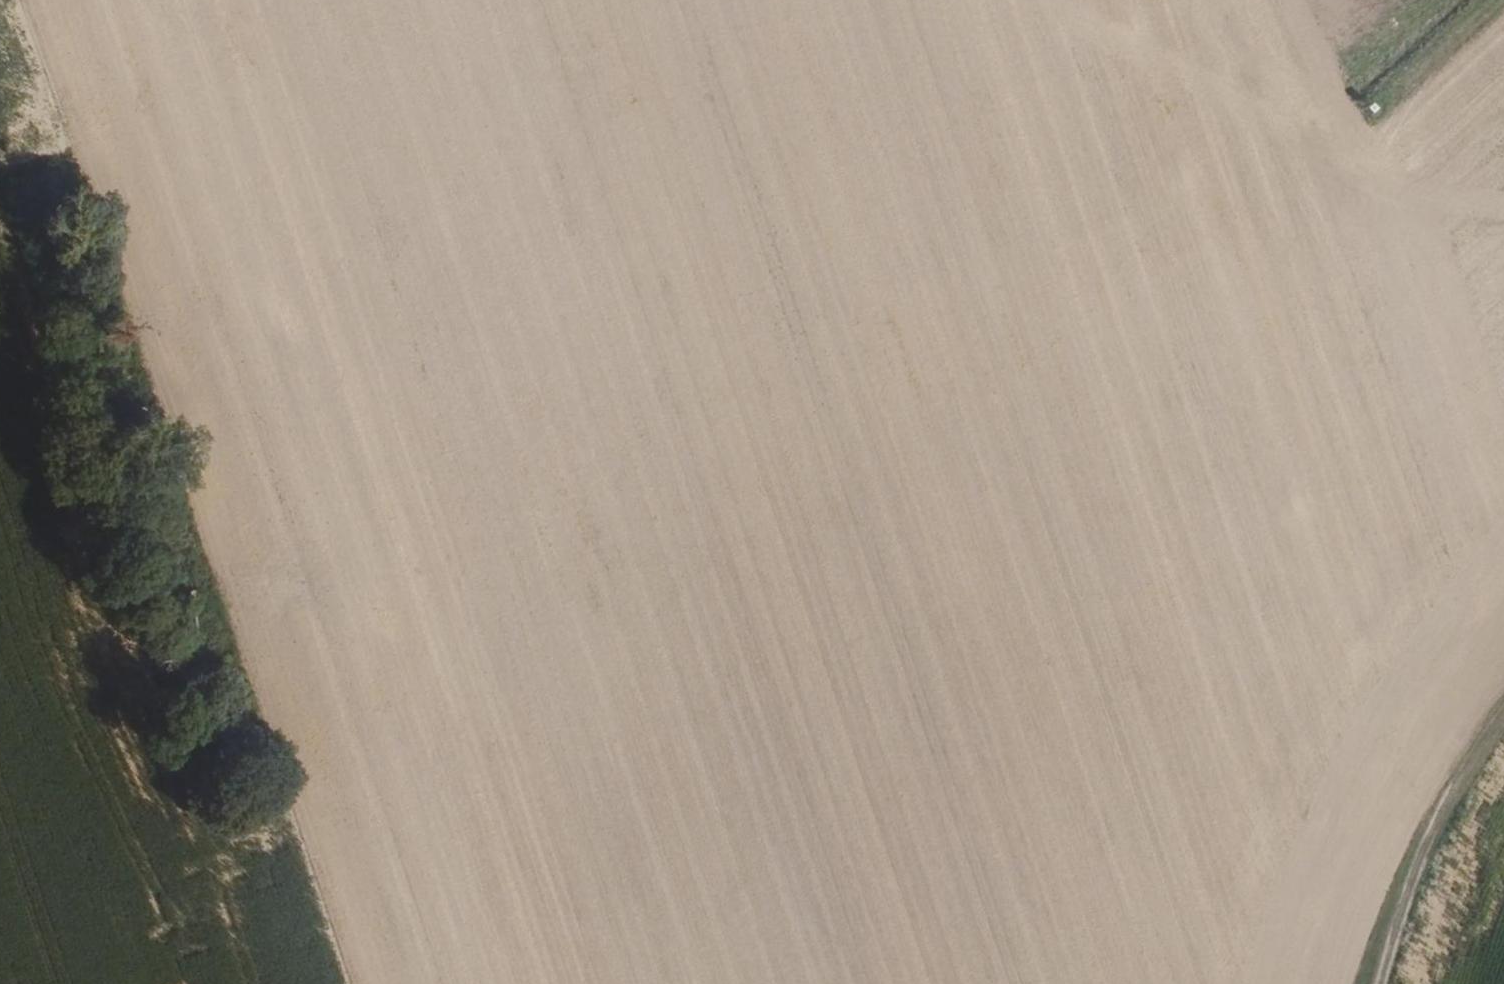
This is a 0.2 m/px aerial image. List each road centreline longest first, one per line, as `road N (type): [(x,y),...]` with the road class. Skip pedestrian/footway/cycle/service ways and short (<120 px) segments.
road 1 (track): [(1388,983),(1446,811),(1503,717)]

